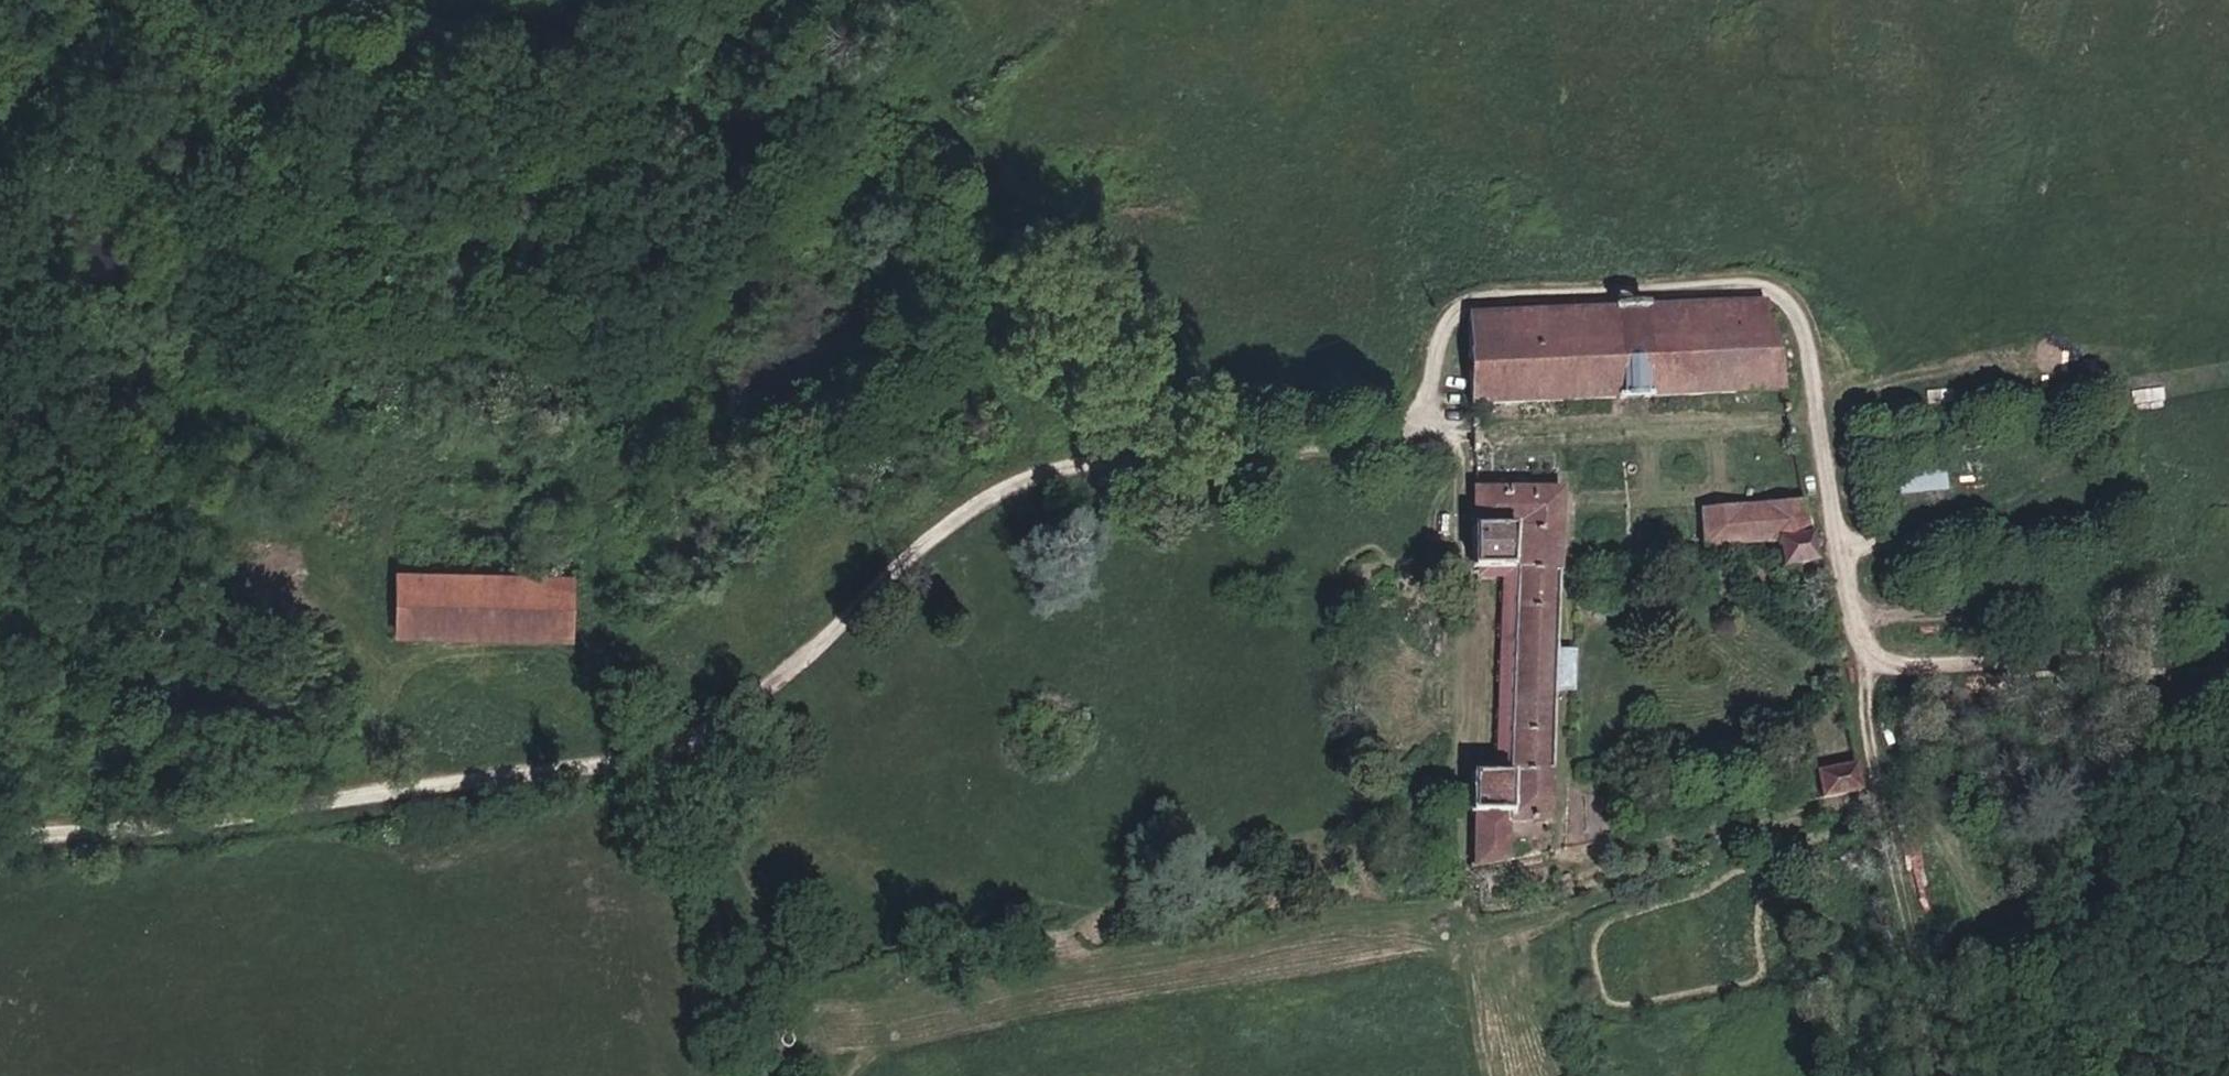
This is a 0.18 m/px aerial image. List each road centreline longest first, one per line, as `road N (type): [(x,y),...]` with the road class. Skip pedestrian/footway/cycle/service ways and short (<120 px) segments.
road 1 (track): [(1412,438),(1233,447),(1055,472),(966,508),(772,692),(668,752),(245,810),(0,830)]

